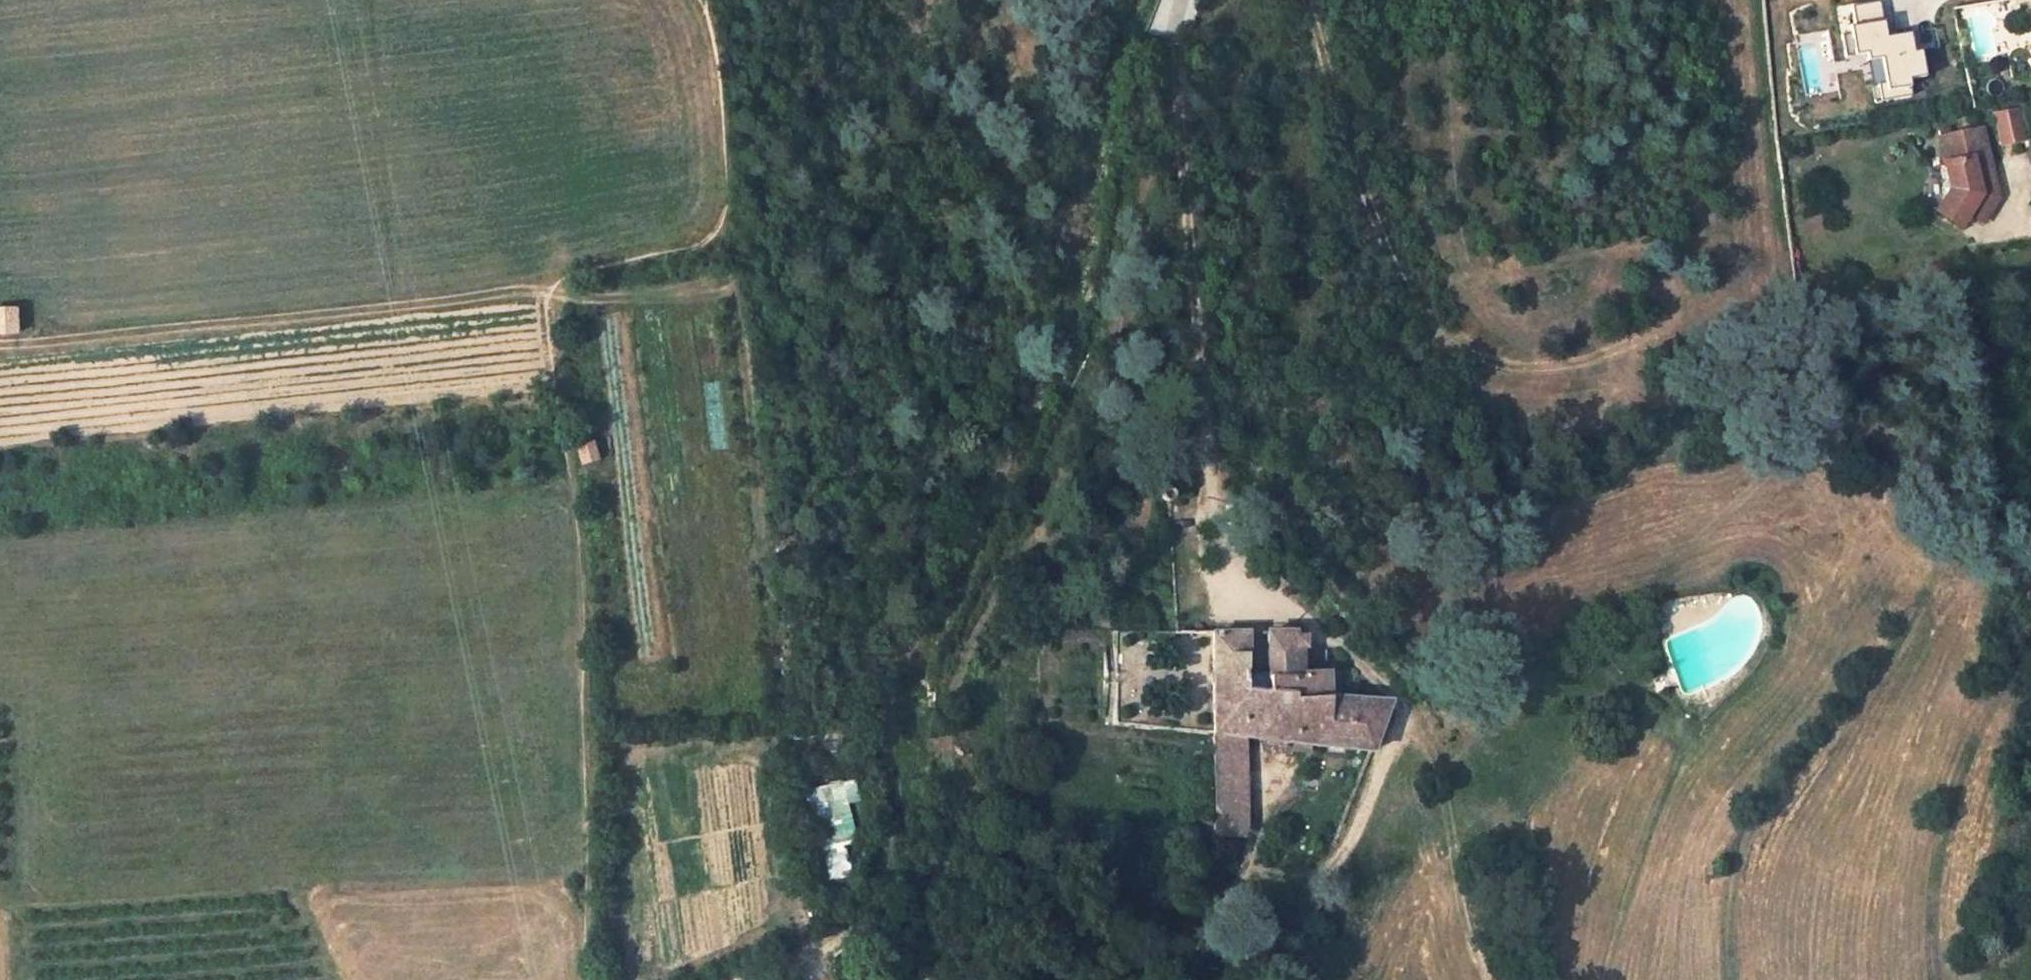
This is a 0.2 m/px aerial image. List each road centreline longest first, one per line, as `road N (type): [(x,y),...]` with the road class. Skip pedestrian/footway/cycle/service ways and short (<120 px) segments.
road 1 (track): [(724,287),(612,300),(521,291),(0,344)]

